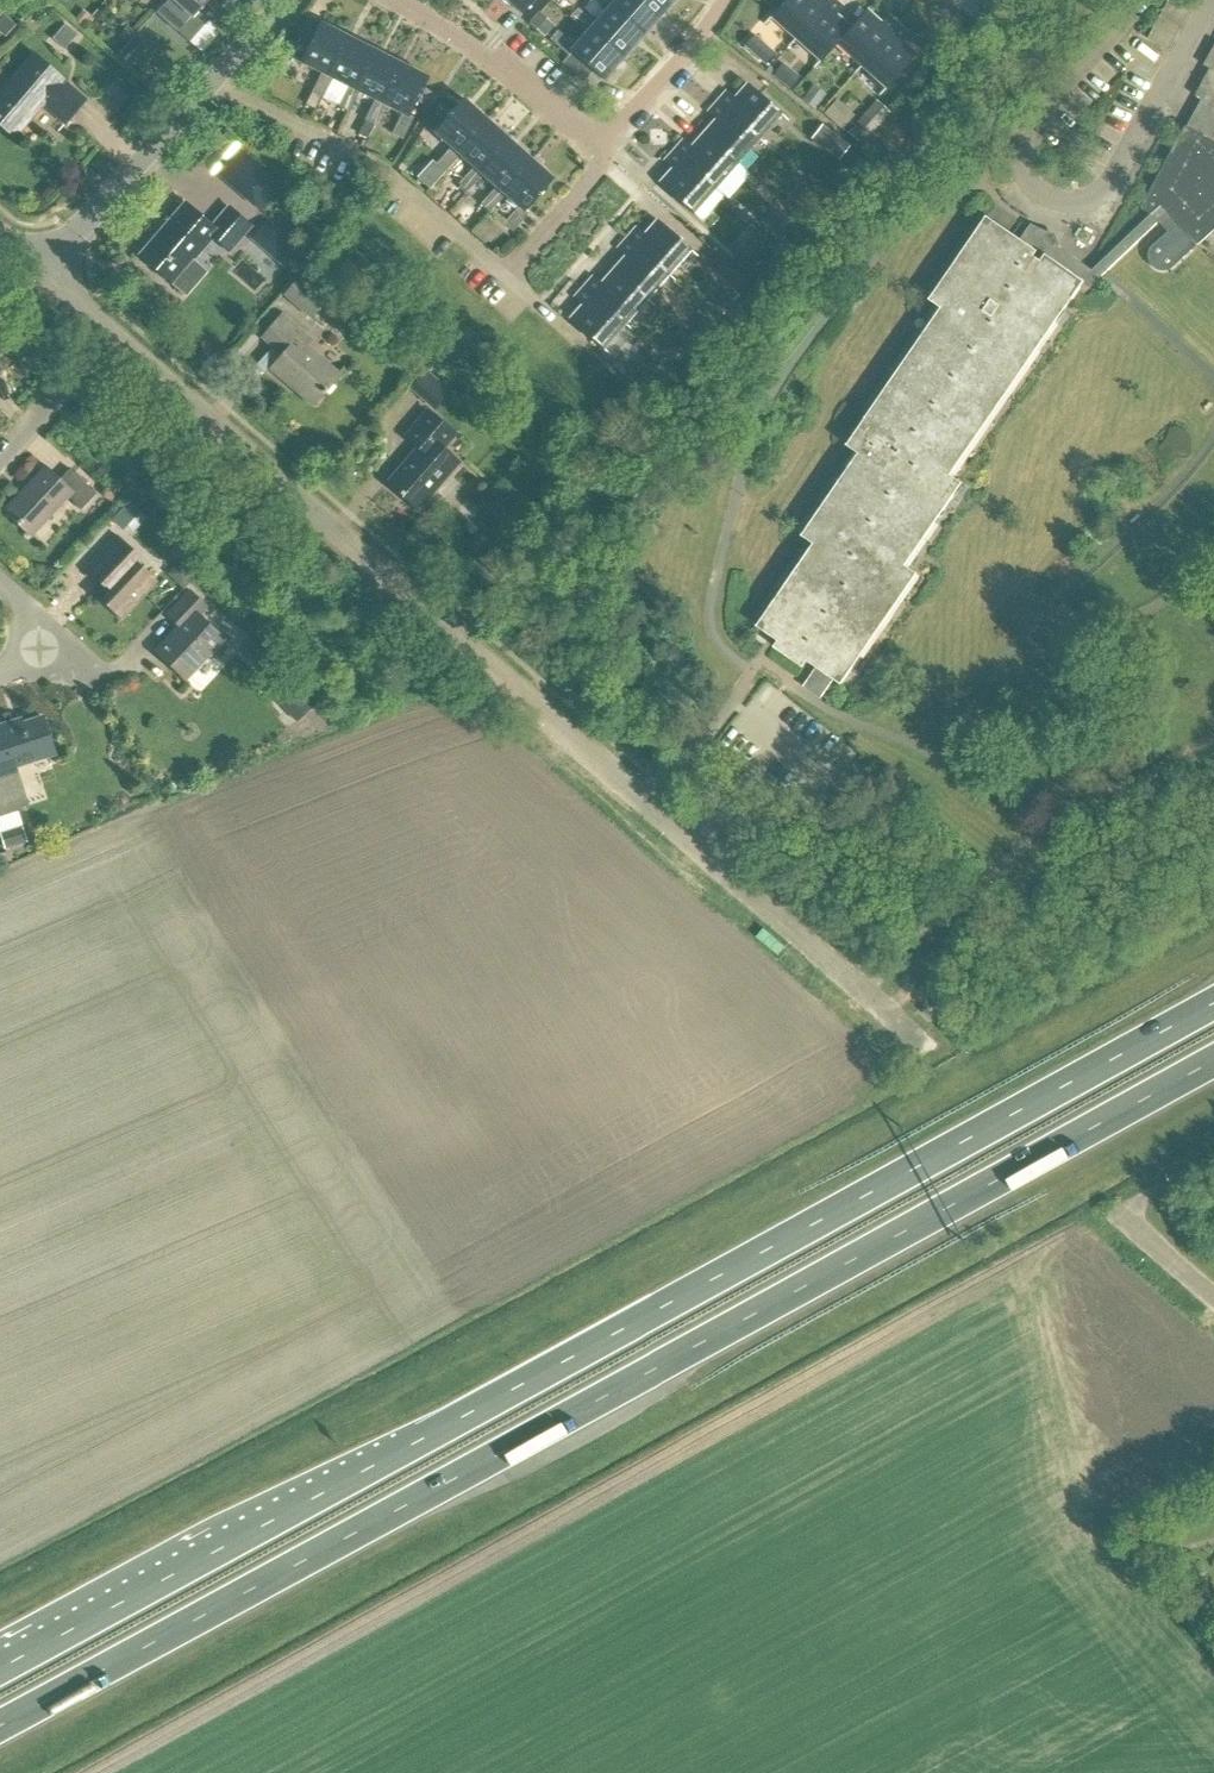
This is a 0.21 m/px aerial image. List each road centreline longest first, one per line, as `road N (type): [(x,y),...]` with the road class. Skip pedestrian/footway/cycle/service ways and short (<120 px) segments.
road 1 (trunk): [(0,1727),(1213,1061)]
road 2 (trunk): [(1213,1003),(0,1668)]
road 3 (unclassified): [(902,1026),(112,333)]
road 4 (residential): [(1127,0),(1025,122),(1030,187),(1059,204),(1074,206),(1105,183),(1211,4)]
road 5 (residential): [(213,82),(393,171),(504,269),(602,165),(599,146)]
road 6 (unclassified): [(44,269),(213,82)]
road 7 (residential): [(599,146),(488,59),(394,0)]
road 8 (residential): [(599,146),(726,0)]
road 9 (residential): [(12,664),(83,674),(94,660),(27,612)]
road 10 (residential): [(0,461),(112,333)]

